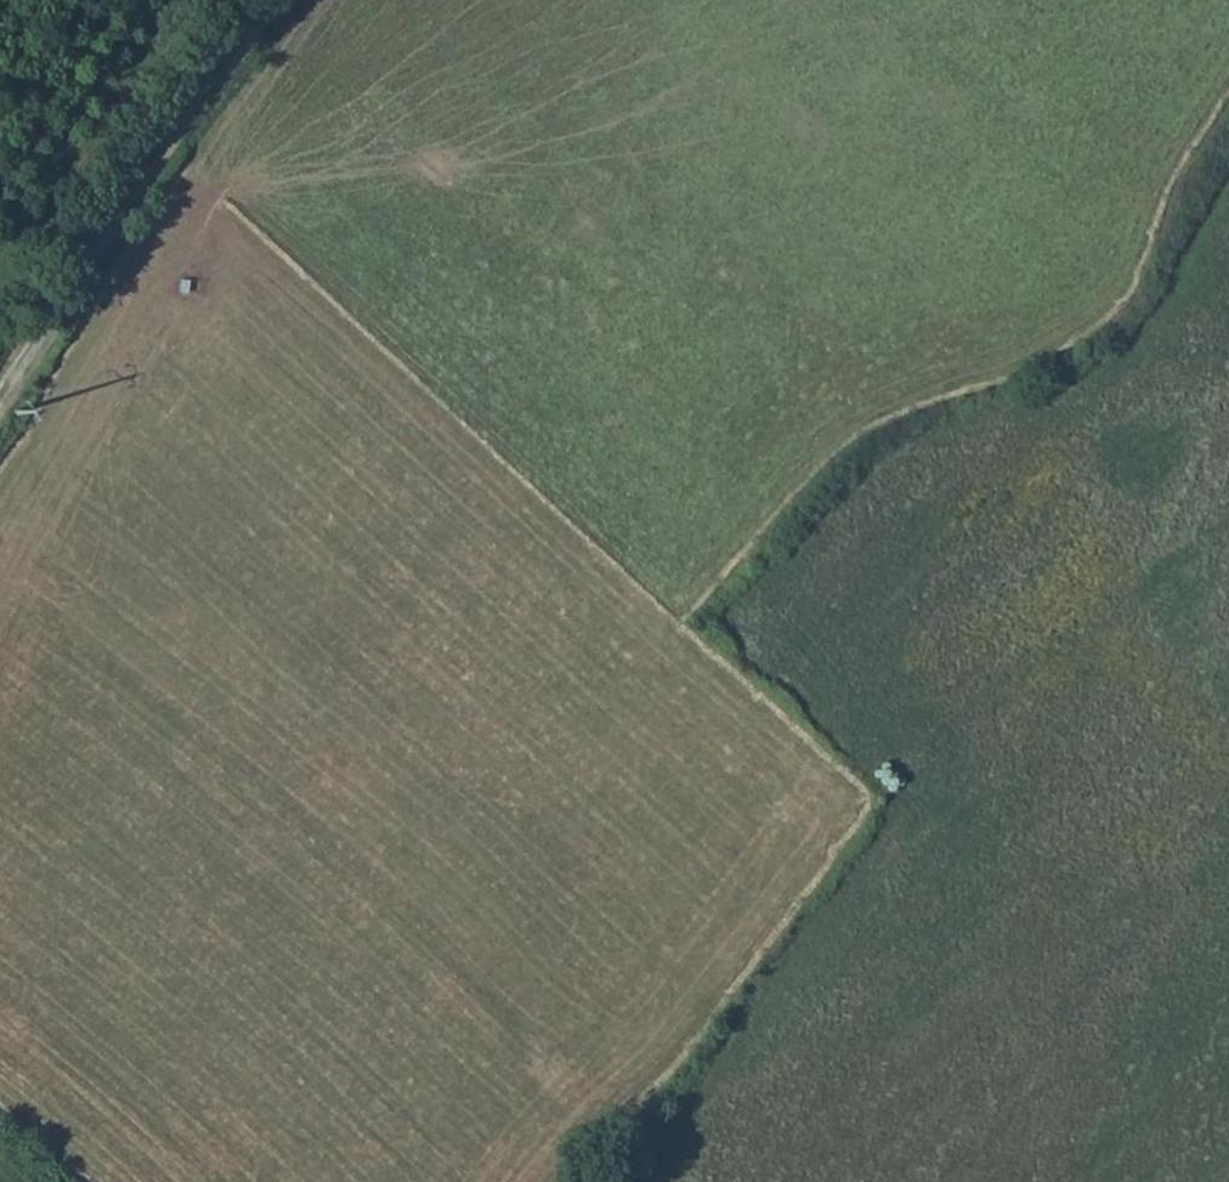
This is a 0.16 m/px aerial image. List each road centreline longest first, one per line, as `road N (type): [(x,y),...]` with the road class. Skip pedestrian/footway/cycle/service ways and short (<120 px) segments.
road 1 (track): [(282,0),(119,201),(0,405)]

